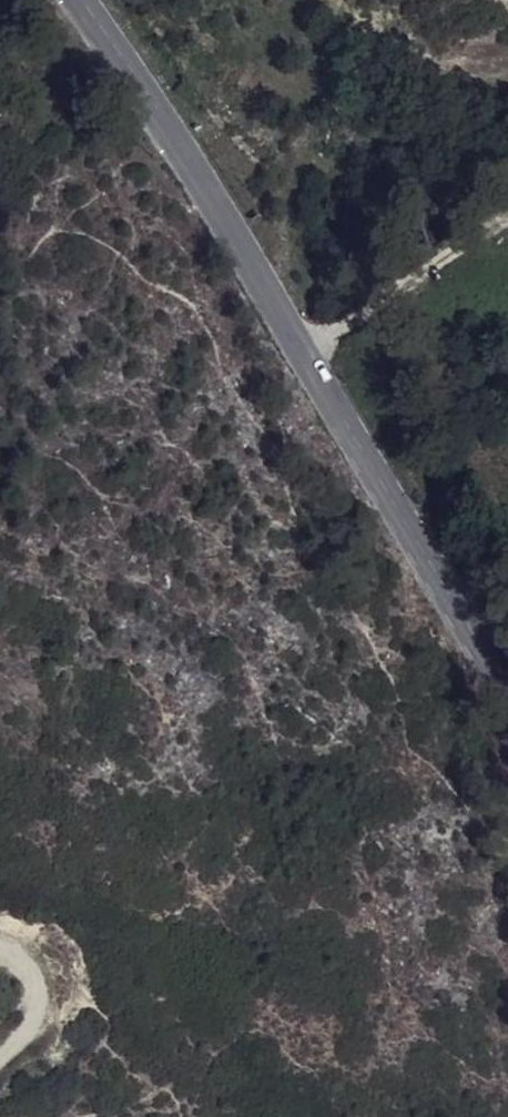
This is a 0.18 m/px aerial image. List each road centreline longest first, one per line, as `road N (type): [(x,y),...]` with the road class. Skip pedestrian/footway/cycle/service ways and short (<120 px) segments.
road 1 (secondary): [(78,0),(253,266),(507,692)]
road 2 (track): [(303,348),(507,215)]
road 3 (track): [(0,942),(30,958),(42,988),(34,1023),(0,1054)]

